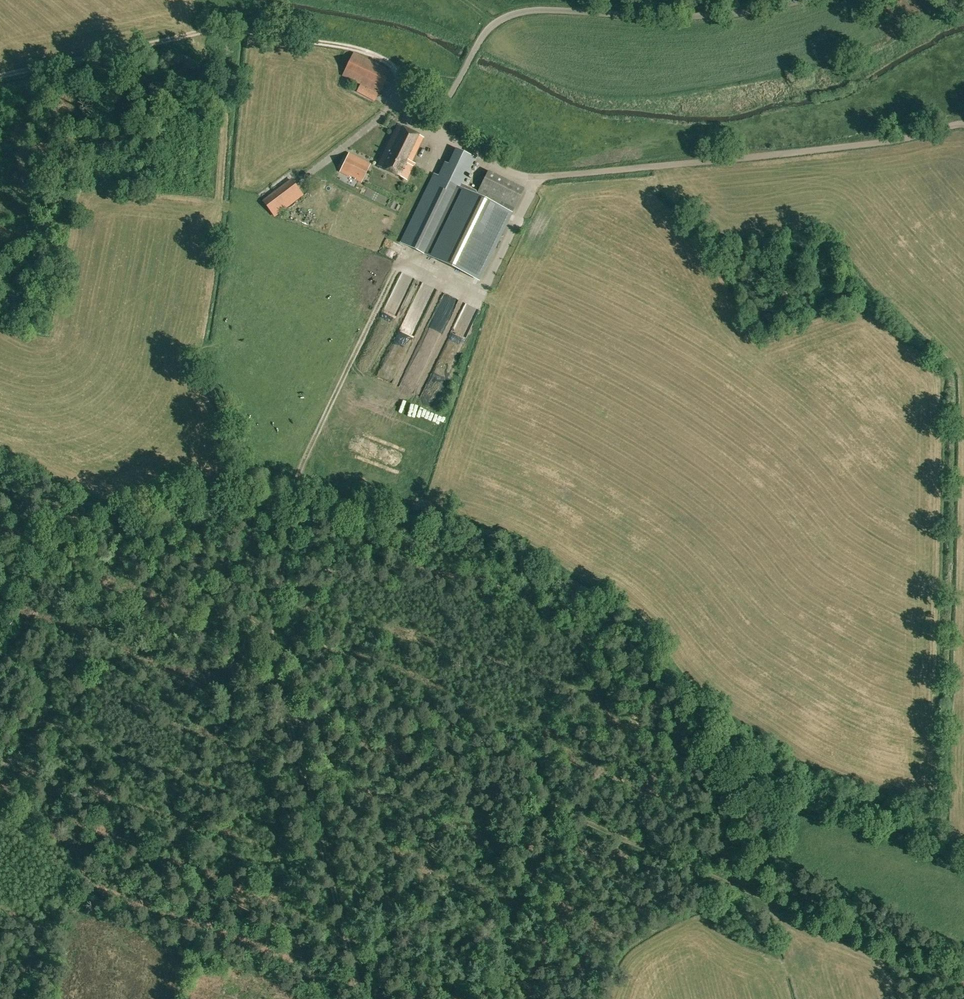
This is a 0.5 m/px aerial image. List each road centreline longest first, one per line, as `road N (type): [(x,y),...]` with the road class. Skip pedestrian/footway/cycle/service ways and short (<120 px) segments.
road 1 (unclassified): [(963,125),(890,143),(534,178),(435,127),(488,33),(516,15),(716,16),(804,0)]
road 2 (track): [(137,557),(224,554),(304,573),(432,570),(526,597),(596,649),(632,705),(696,844),(701,873)]
road 3 (track): [(368,998),(269,627),(247,607),(52,527),(0,489)]
road 4 (track): [(963,984),(564,820),(550,823),(486,998)]
road 5 (track): [(0,78),(231,31),(355,49)]

